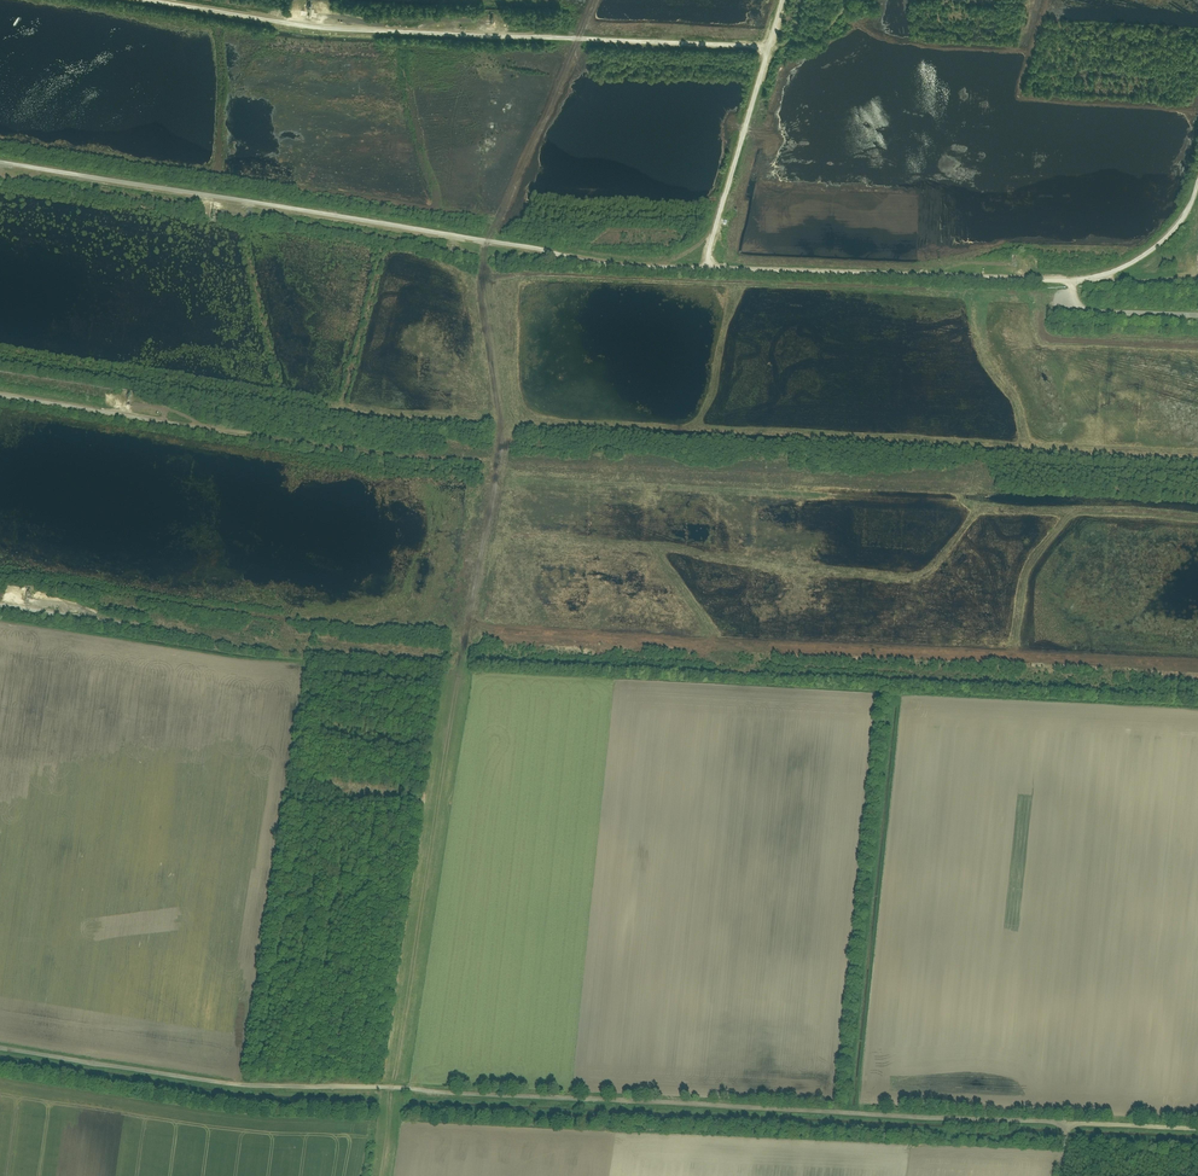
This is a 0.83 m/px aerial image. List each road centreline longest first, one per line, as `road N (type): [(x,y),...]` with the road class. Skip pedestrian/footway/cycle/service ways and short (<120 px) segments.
road 1 (track): [(1197,185),(1185,217),(1148,252),(1102,274),(1057,280),(613,264),(0,160)]
road 2 (unclassified): [(1062,1175),(1066,1127),(1044,1118),(230,1080),(0,1047)]
road 3 (track): [(178,0),(318,22),(770,41)]
road 4 (track): [(714,267),(713,239),(783,0)]
road 5 (track): [(0,398),(244,437)]
road 6 (unclassified): [(1072,280),(1080,310),(1197,316)]
road 7 (track): [(144,626),(0,604)]
road 8 (track): [(1197,1127),(1063,1124)]

